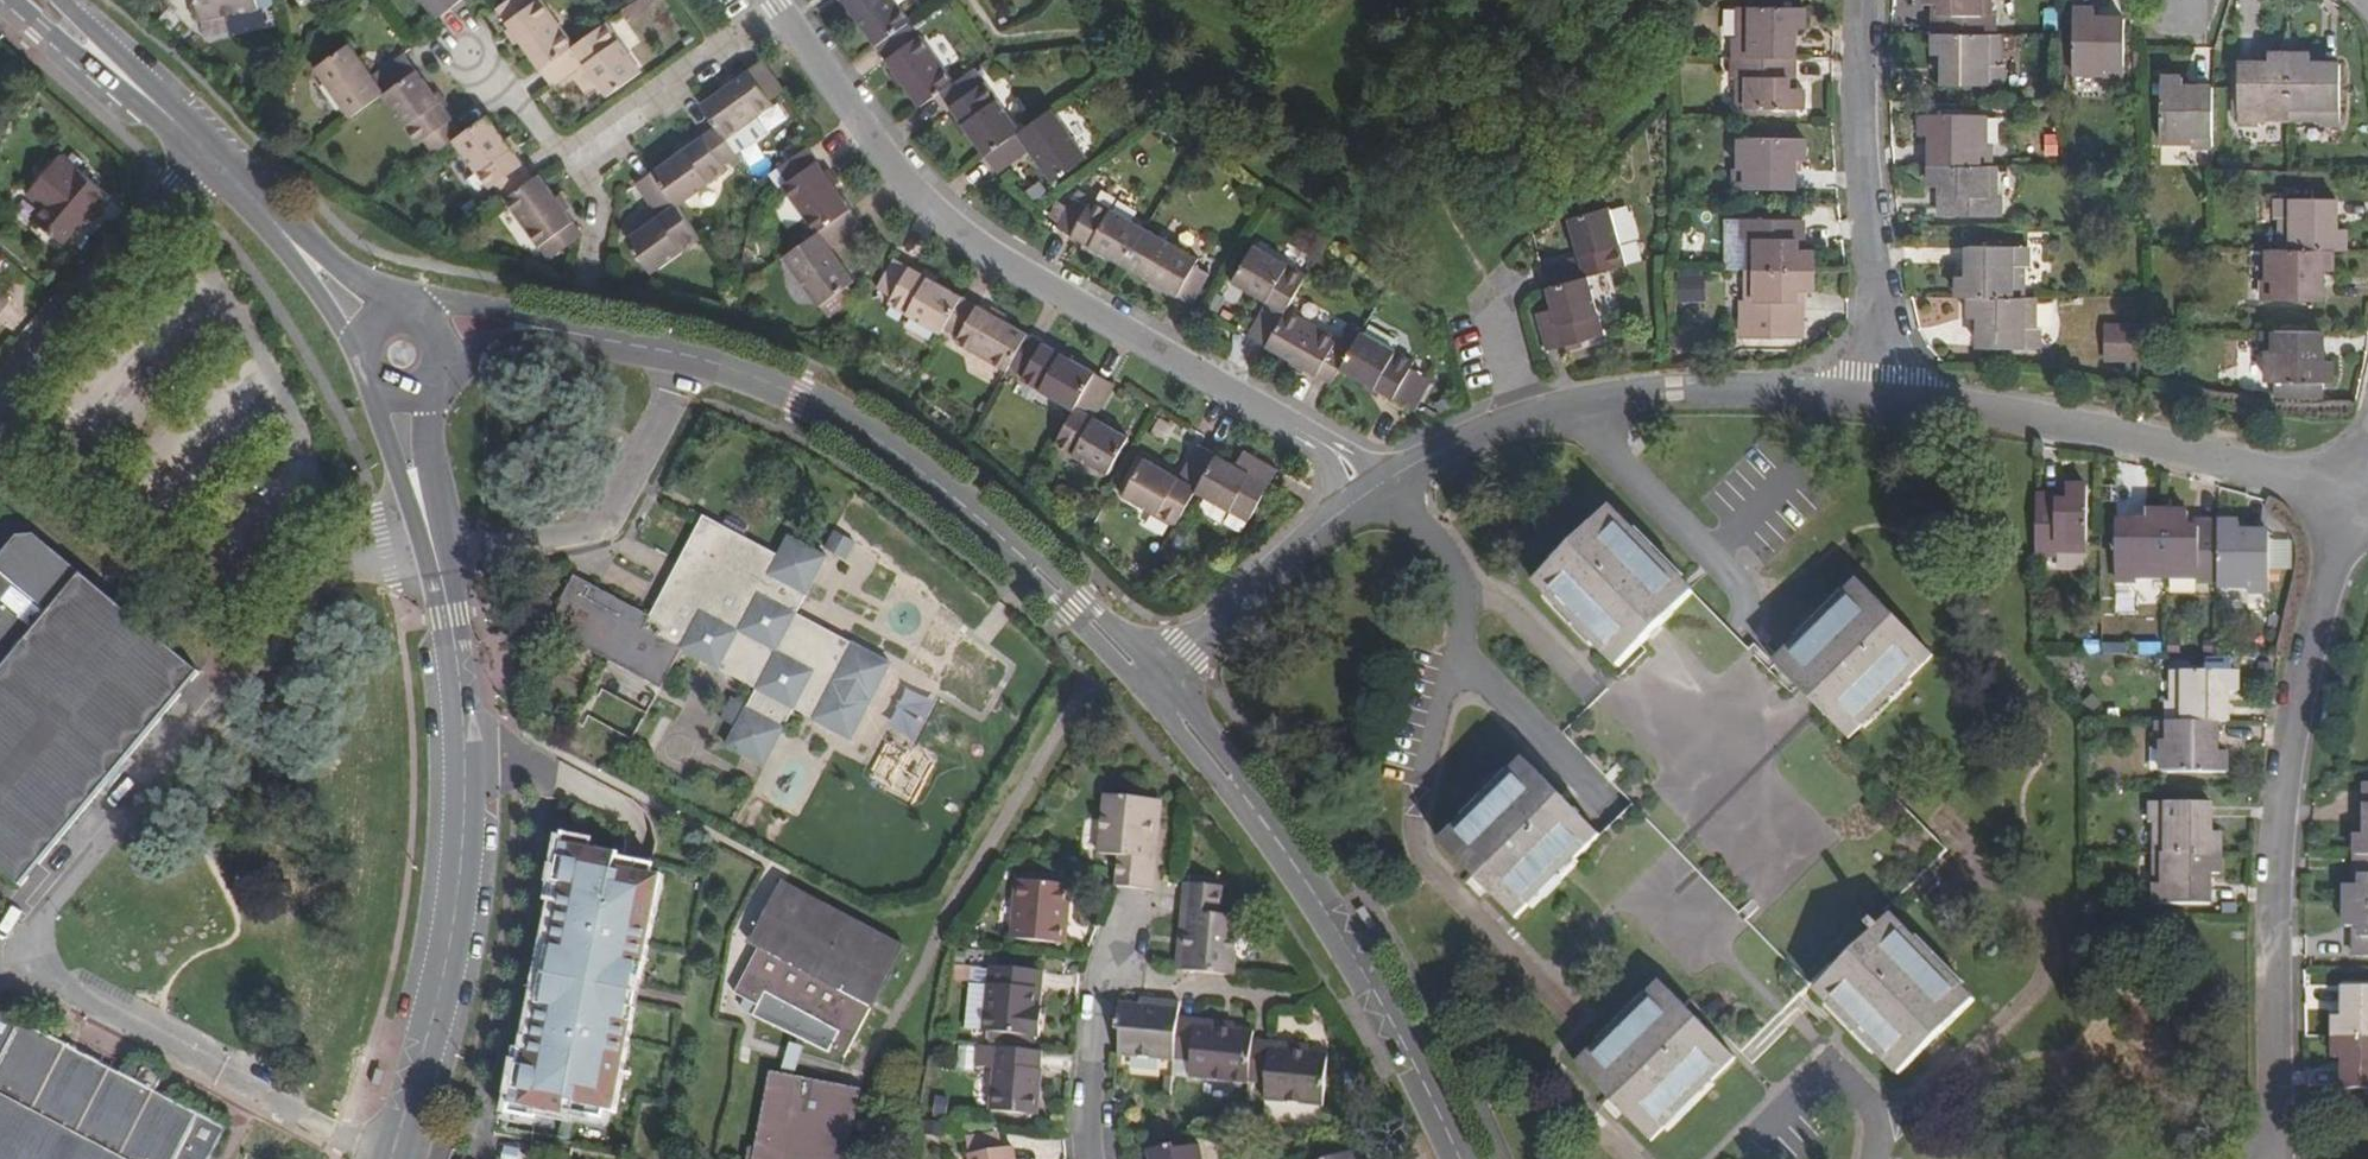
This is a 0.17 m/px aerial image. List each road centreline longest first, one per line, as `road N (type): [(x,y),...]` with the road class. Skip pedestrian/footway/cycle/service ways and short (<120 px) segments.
road 1 (residential): [(1152,692),(1075,607),(857,427),(691,357),(586,336),(508,328),(451,346)]
road 2 (residential): [(1378,492),(1319,442),(993,247),(914,183),(784,0)]
road 3 (residential): [(389,1158),(431,1025),(456,898),(465,801),(451,615),(393,399)]
road 4 (residential): [(2278,1158),(2281,817),(2301,672),(2350,500)]
road 5 (residential): [(1459,1158),(1401,1036),(1346,945),(1233,781),(1152,692)]
road 6 (residential): [(1882,402),(1674,389),(1587,403),(1521,416),(1378,492)]
road 7 (residential): [(2350,500),(2081,427),(1882,402)]
road 8 (residential): [(465,52),(548,155),(580,151),(775,0)]
road 9 (residential): [(1882,402),(1885,341),(1864,173),(1871,0)]
road 10 (residential): [(0,384),(212,155)]
road 11 (residential): [(1378,492),(1152,692)]
road 12 (residential): [(40,0),(212,155)]
road 13 (residential): [(212,155),(374,320)]
road 14 (residential): [(1124,941),(1097,1015),(1097,1158)]

